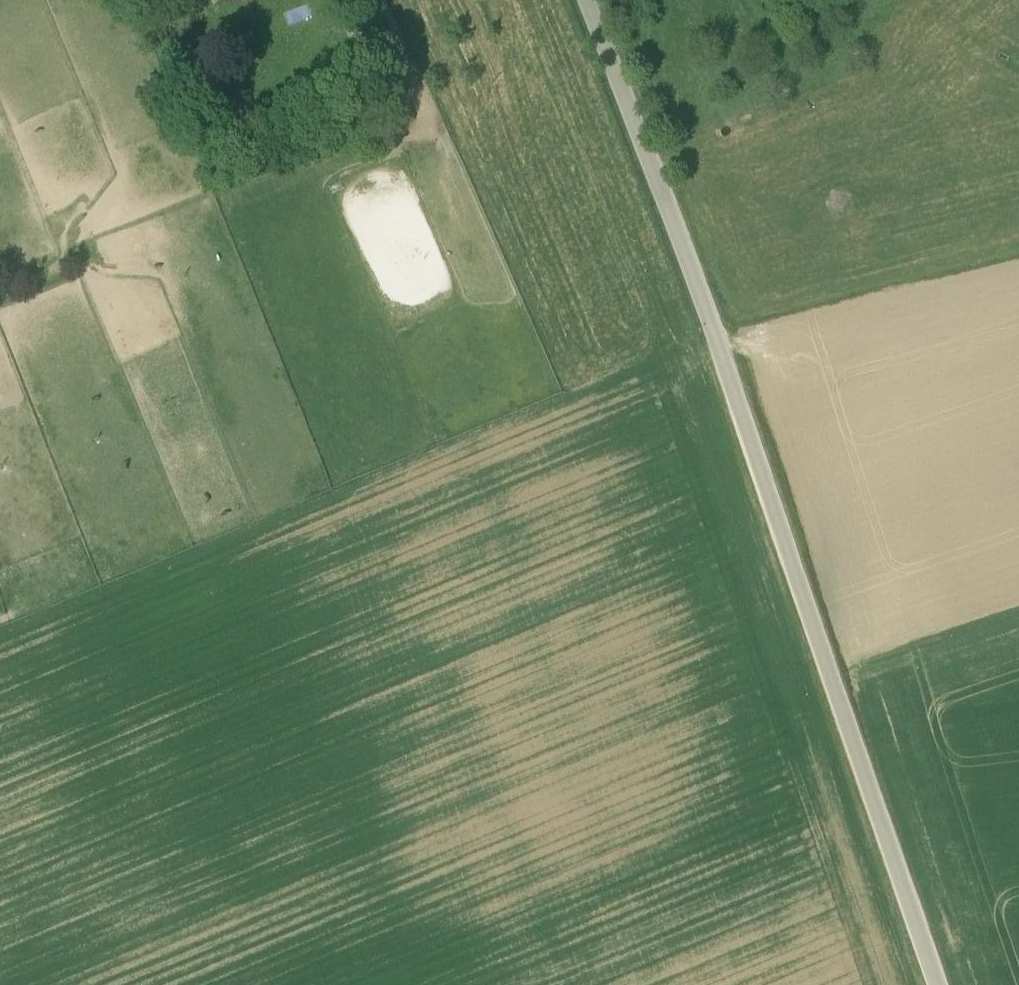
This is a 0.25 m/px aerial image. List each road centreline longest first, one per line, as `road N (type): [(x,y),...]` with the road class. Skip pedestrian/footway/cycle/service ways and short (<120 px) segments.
road 1 (unclassified): [(937,984),(714,333),(586,0)]

